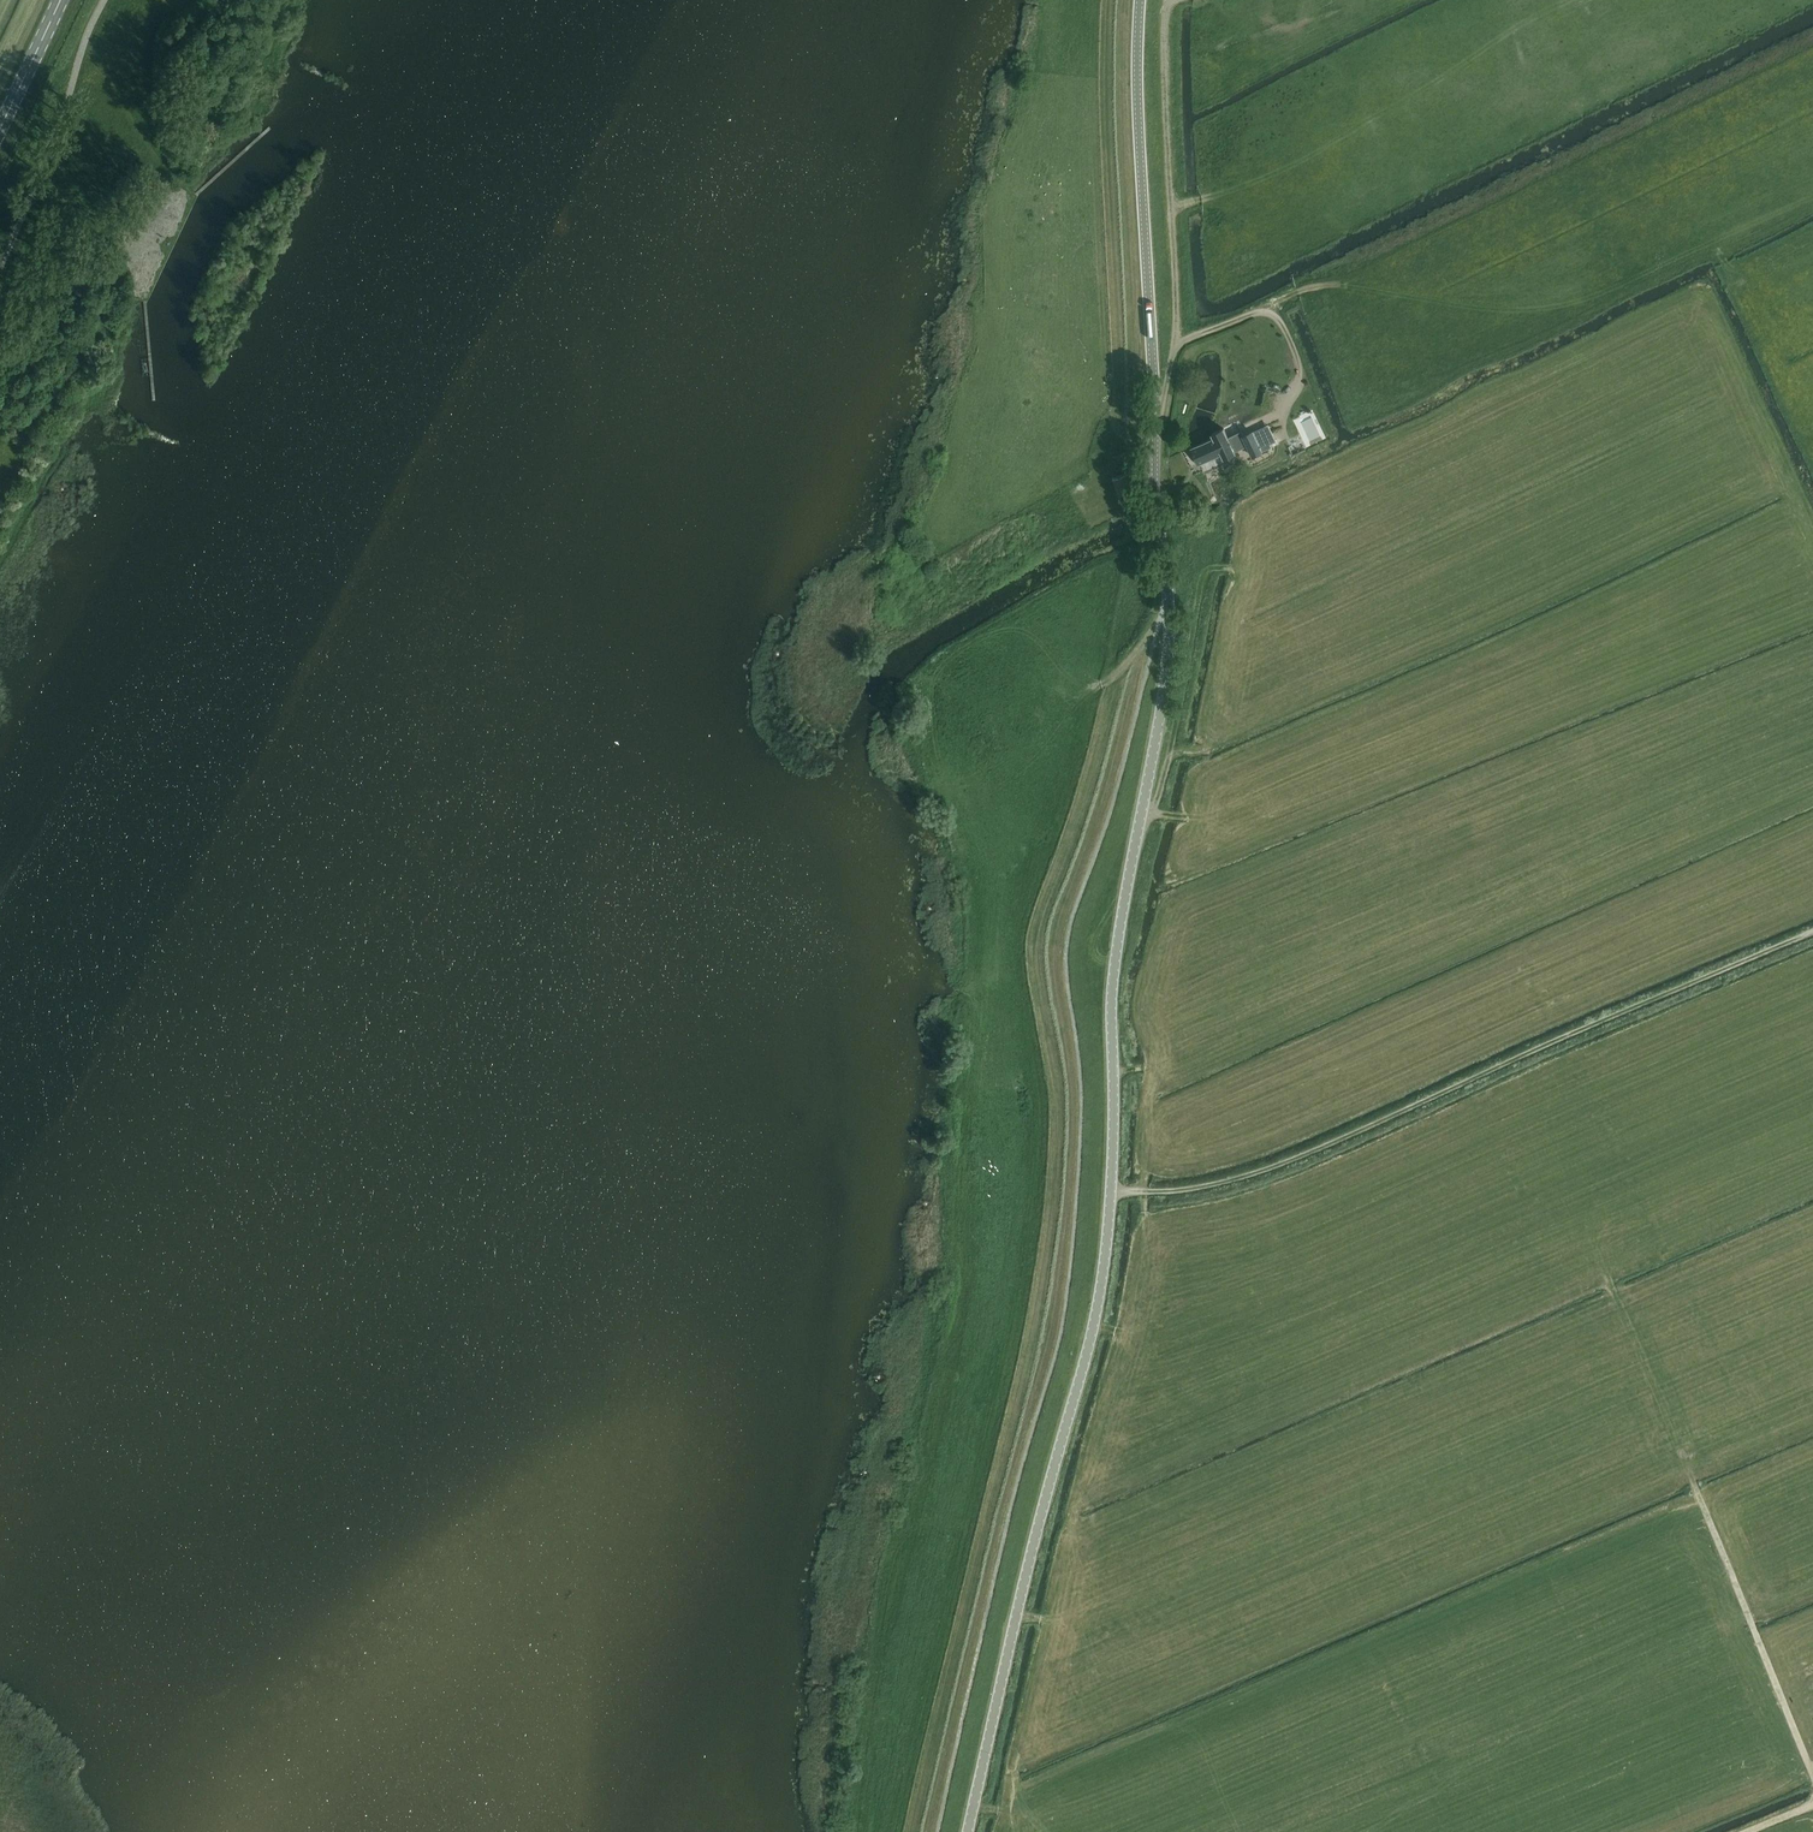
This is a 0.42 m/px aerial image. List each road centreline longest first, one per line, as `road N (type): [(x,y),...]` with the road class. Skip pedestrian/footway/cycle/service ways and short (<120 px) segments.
road 1 (unclassified): [(970,1831),(1100,1287),(1113,1150),(1113,975),(1167,670),(1139,98),(1141,0)]
road 2 (track): [(1812,933),(1291,1161),(1164,1197),(1111,1190)]
road 3 (track): [(1180,0),(1169,14),(1175,350)]
road 4 (track): [(1155,425),(1176,348),(1258,311),(1278,317),(1300,363),(1301,378),(1283,409)]
road 5 (primary): [(0,128),(59,0)]

